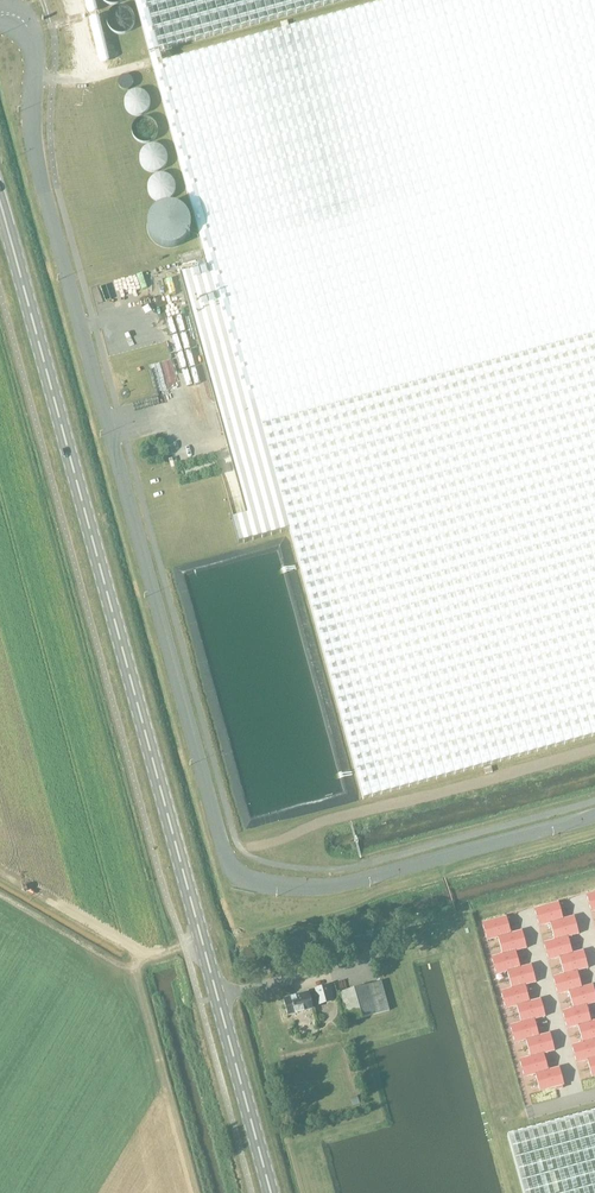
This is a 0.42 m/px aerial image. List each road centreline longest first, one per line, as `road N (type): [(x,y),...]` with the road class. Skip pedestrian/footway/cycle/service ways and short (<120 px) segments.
road 1 (unclassified): [(594,815),(330,886),(261,883),(232,869),(37,168),(33,46),(23,22),(5,14)]
road 2 (secondary): [(271,1192),(0,204)]

